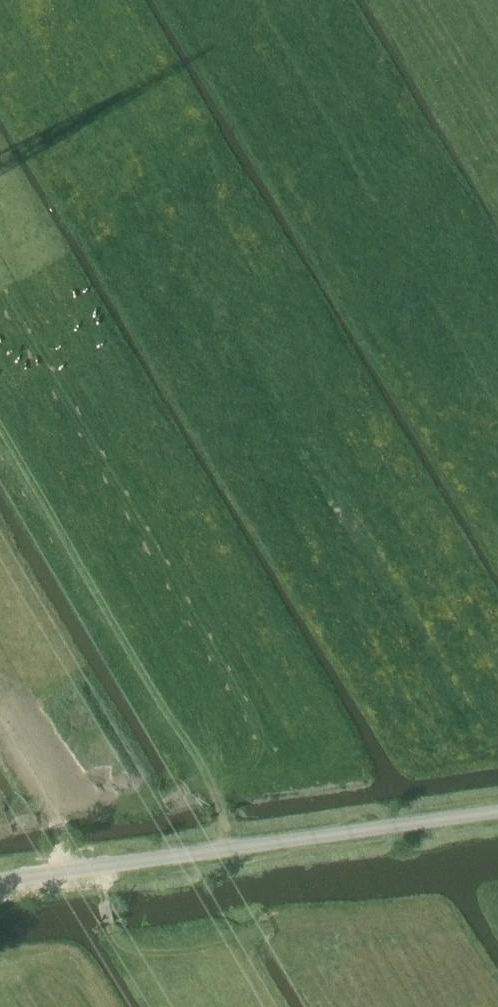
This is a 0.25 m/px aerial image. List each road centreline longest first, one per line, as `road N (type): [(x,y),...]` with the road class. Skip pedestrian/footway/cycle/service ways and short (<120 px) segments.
road 1 (unclassified): [(0,883),(497,813)]

